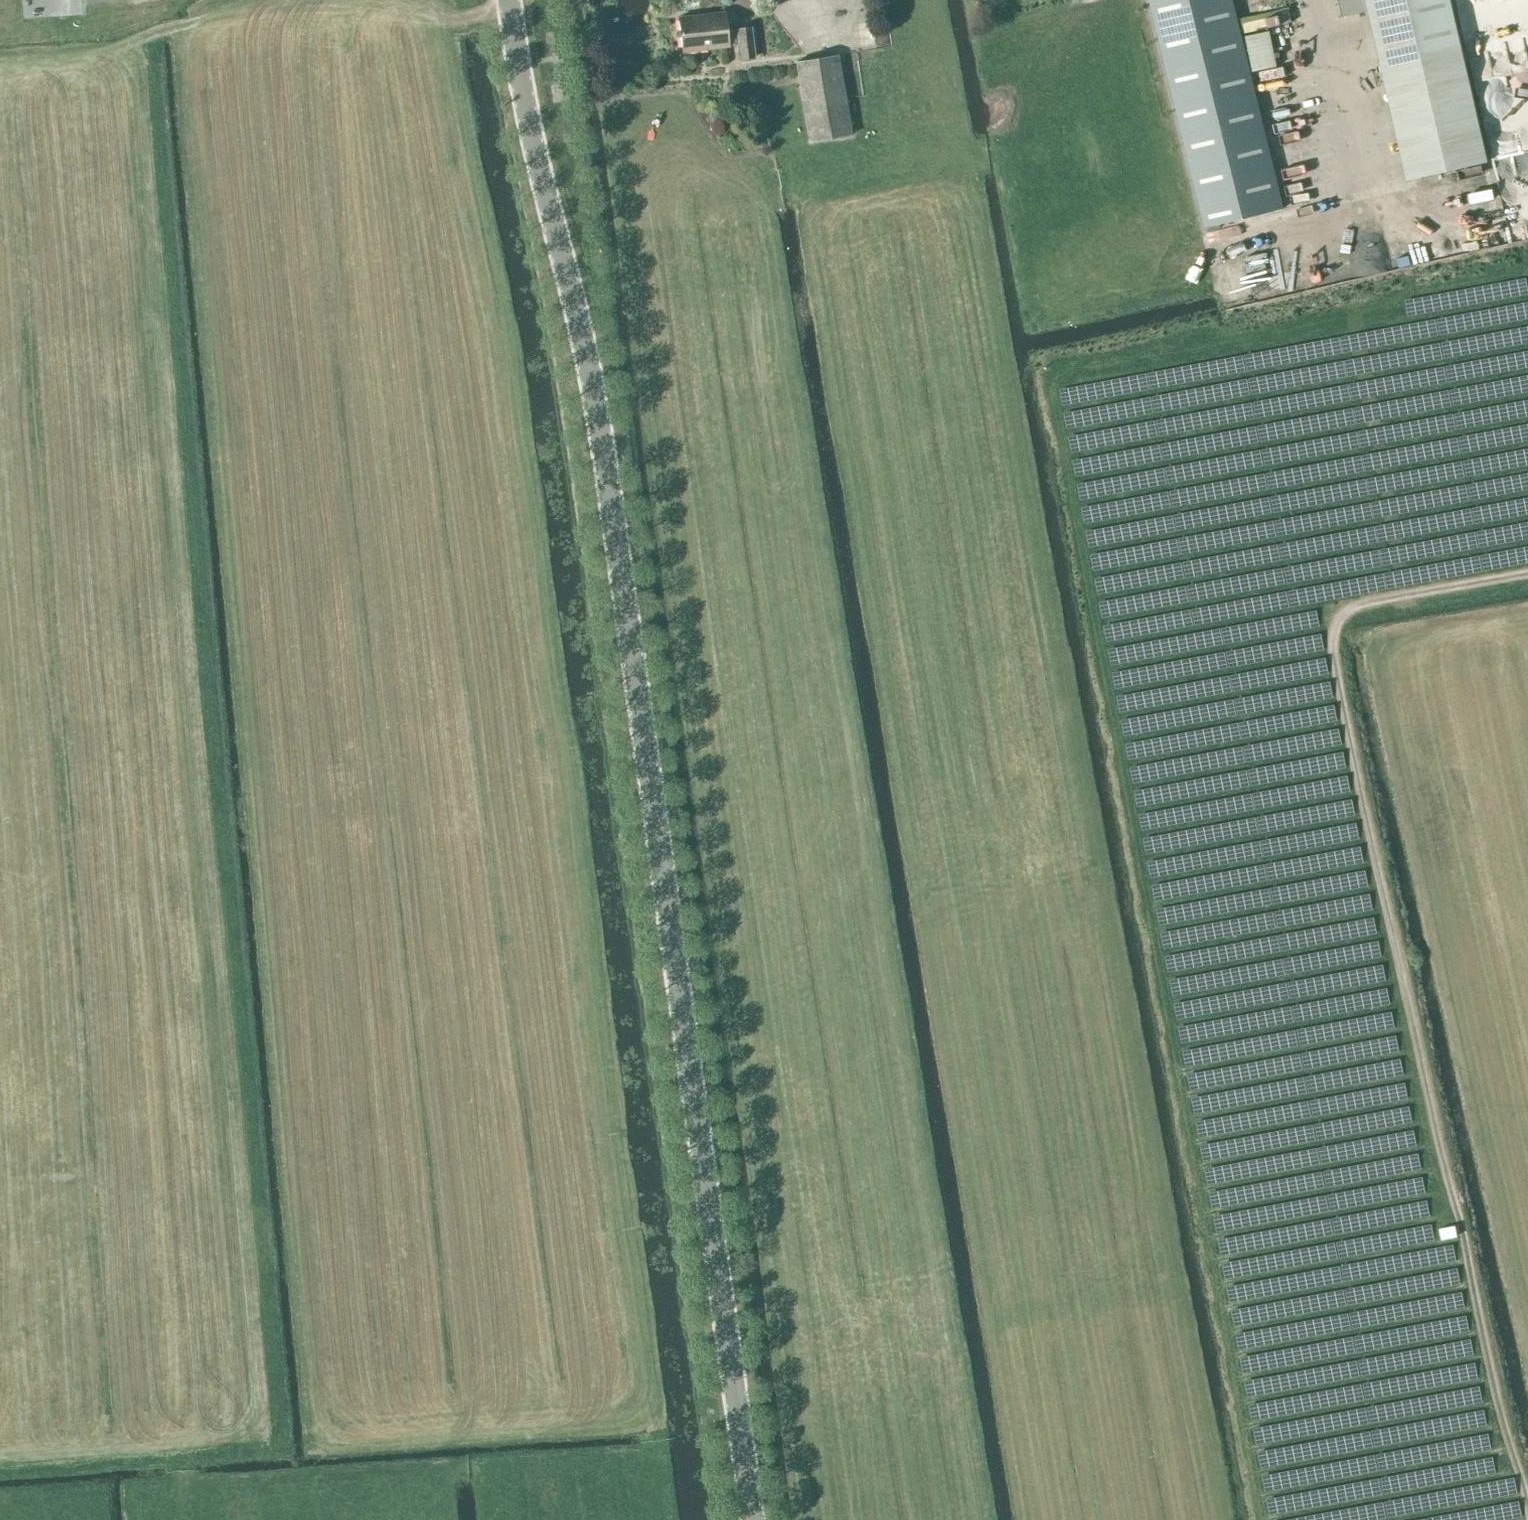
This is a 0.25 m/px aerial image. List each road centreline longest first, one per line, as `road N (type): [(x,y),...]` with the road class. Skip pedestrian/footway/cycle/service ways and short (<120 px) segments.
road 1 (tertiary): [(752,1519),(589,360),(526,110),(511,0)]

